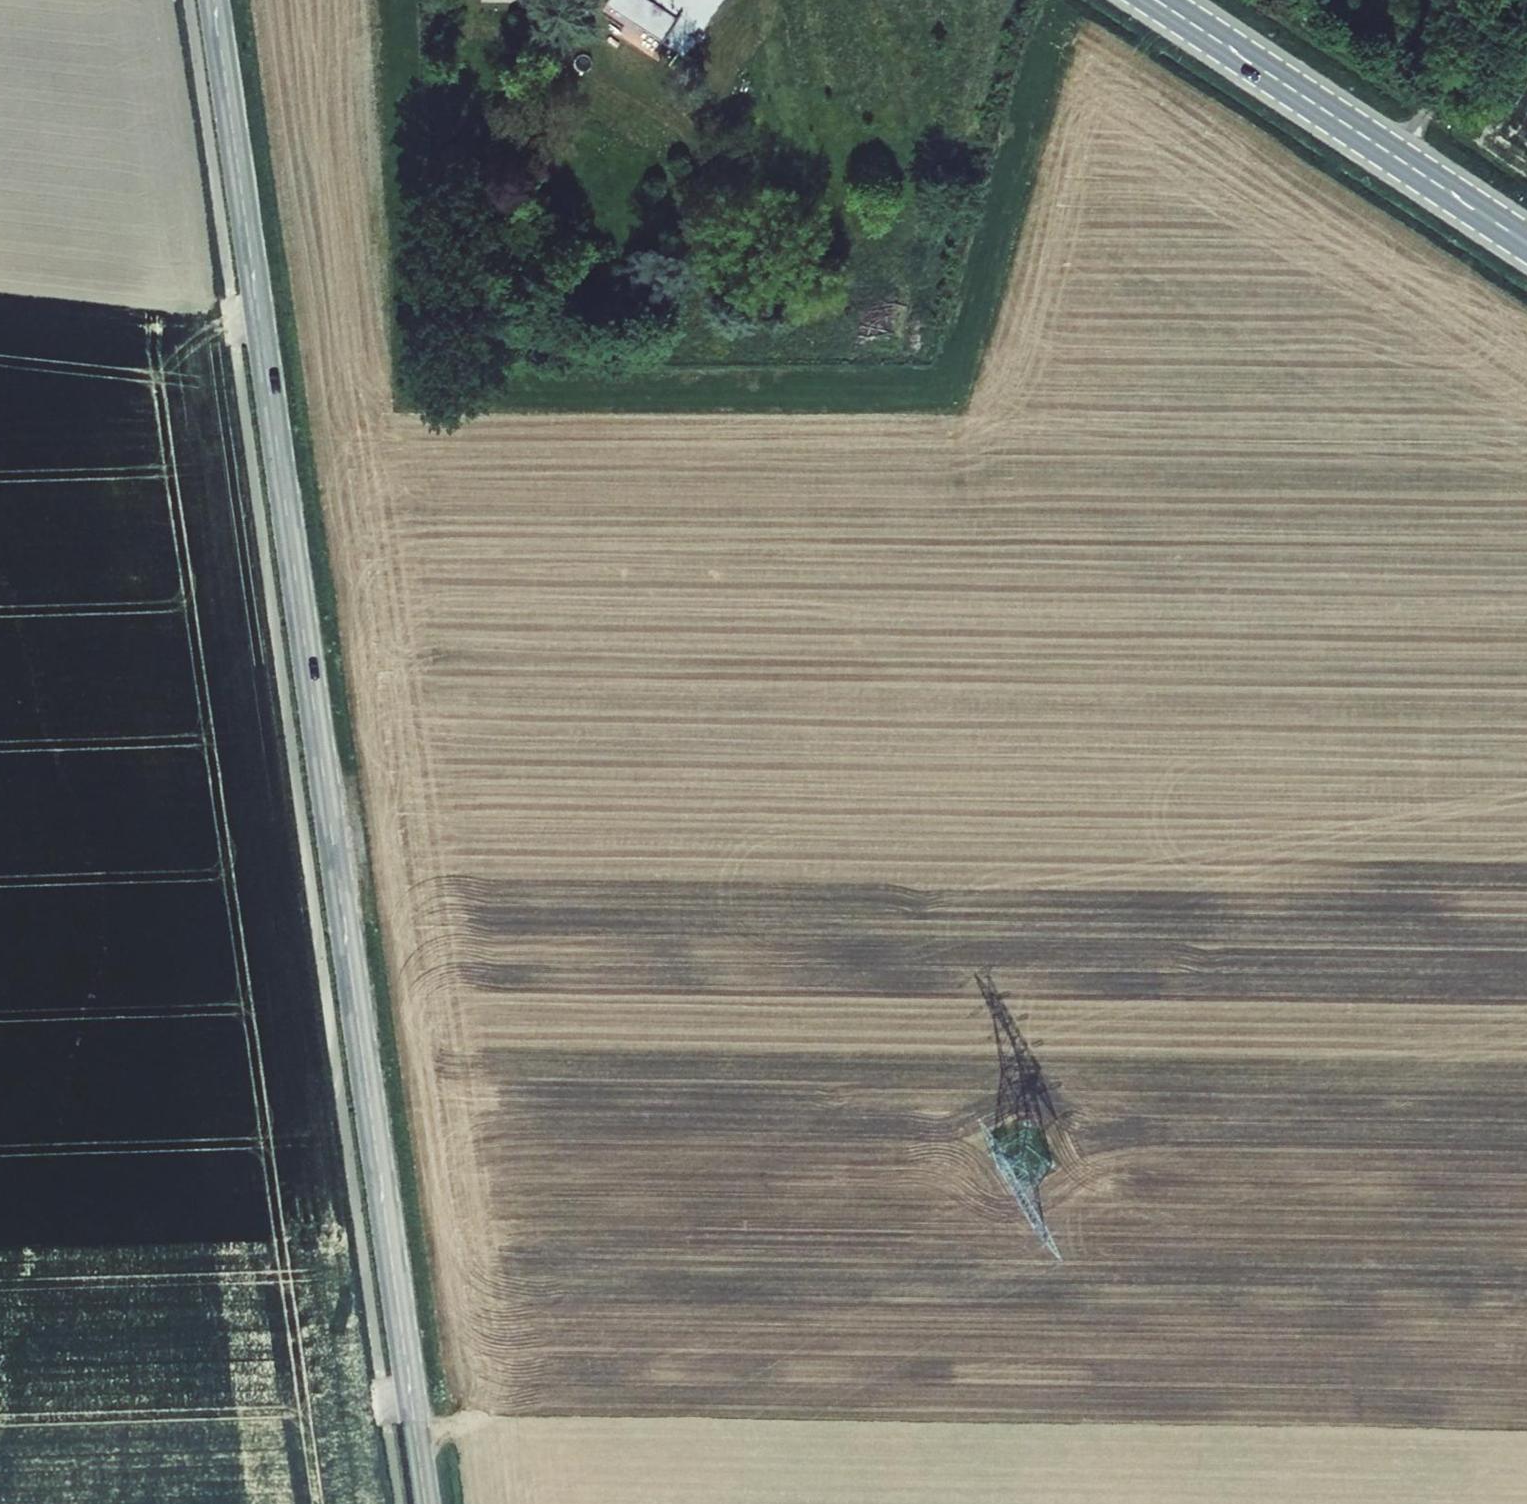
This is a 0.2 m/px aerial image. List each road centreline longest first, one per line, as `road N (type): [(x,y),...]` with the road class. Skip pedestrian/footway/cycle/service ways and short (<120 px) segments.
road 1 (tertiary): [(214,0),(426,1503)]
road 2 (primary): [(1157,0),(1526,243)]

